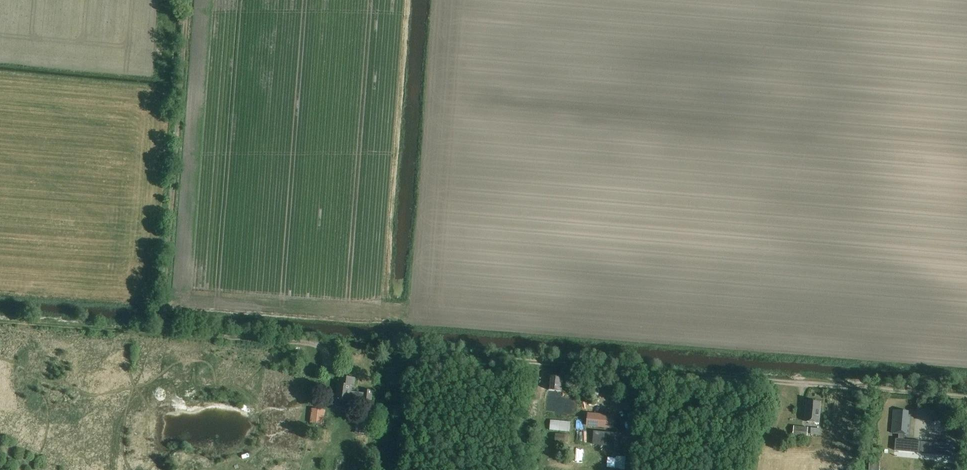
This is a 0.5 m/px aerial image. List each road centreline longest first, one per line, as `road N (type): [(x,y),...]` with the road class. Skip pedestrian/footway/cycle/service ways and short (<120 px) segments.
road 1 (track): [(966,395),(422,348),(408,360),(400,469)]
road 2 (track): [(0,318),(316,344),(333,372)]

